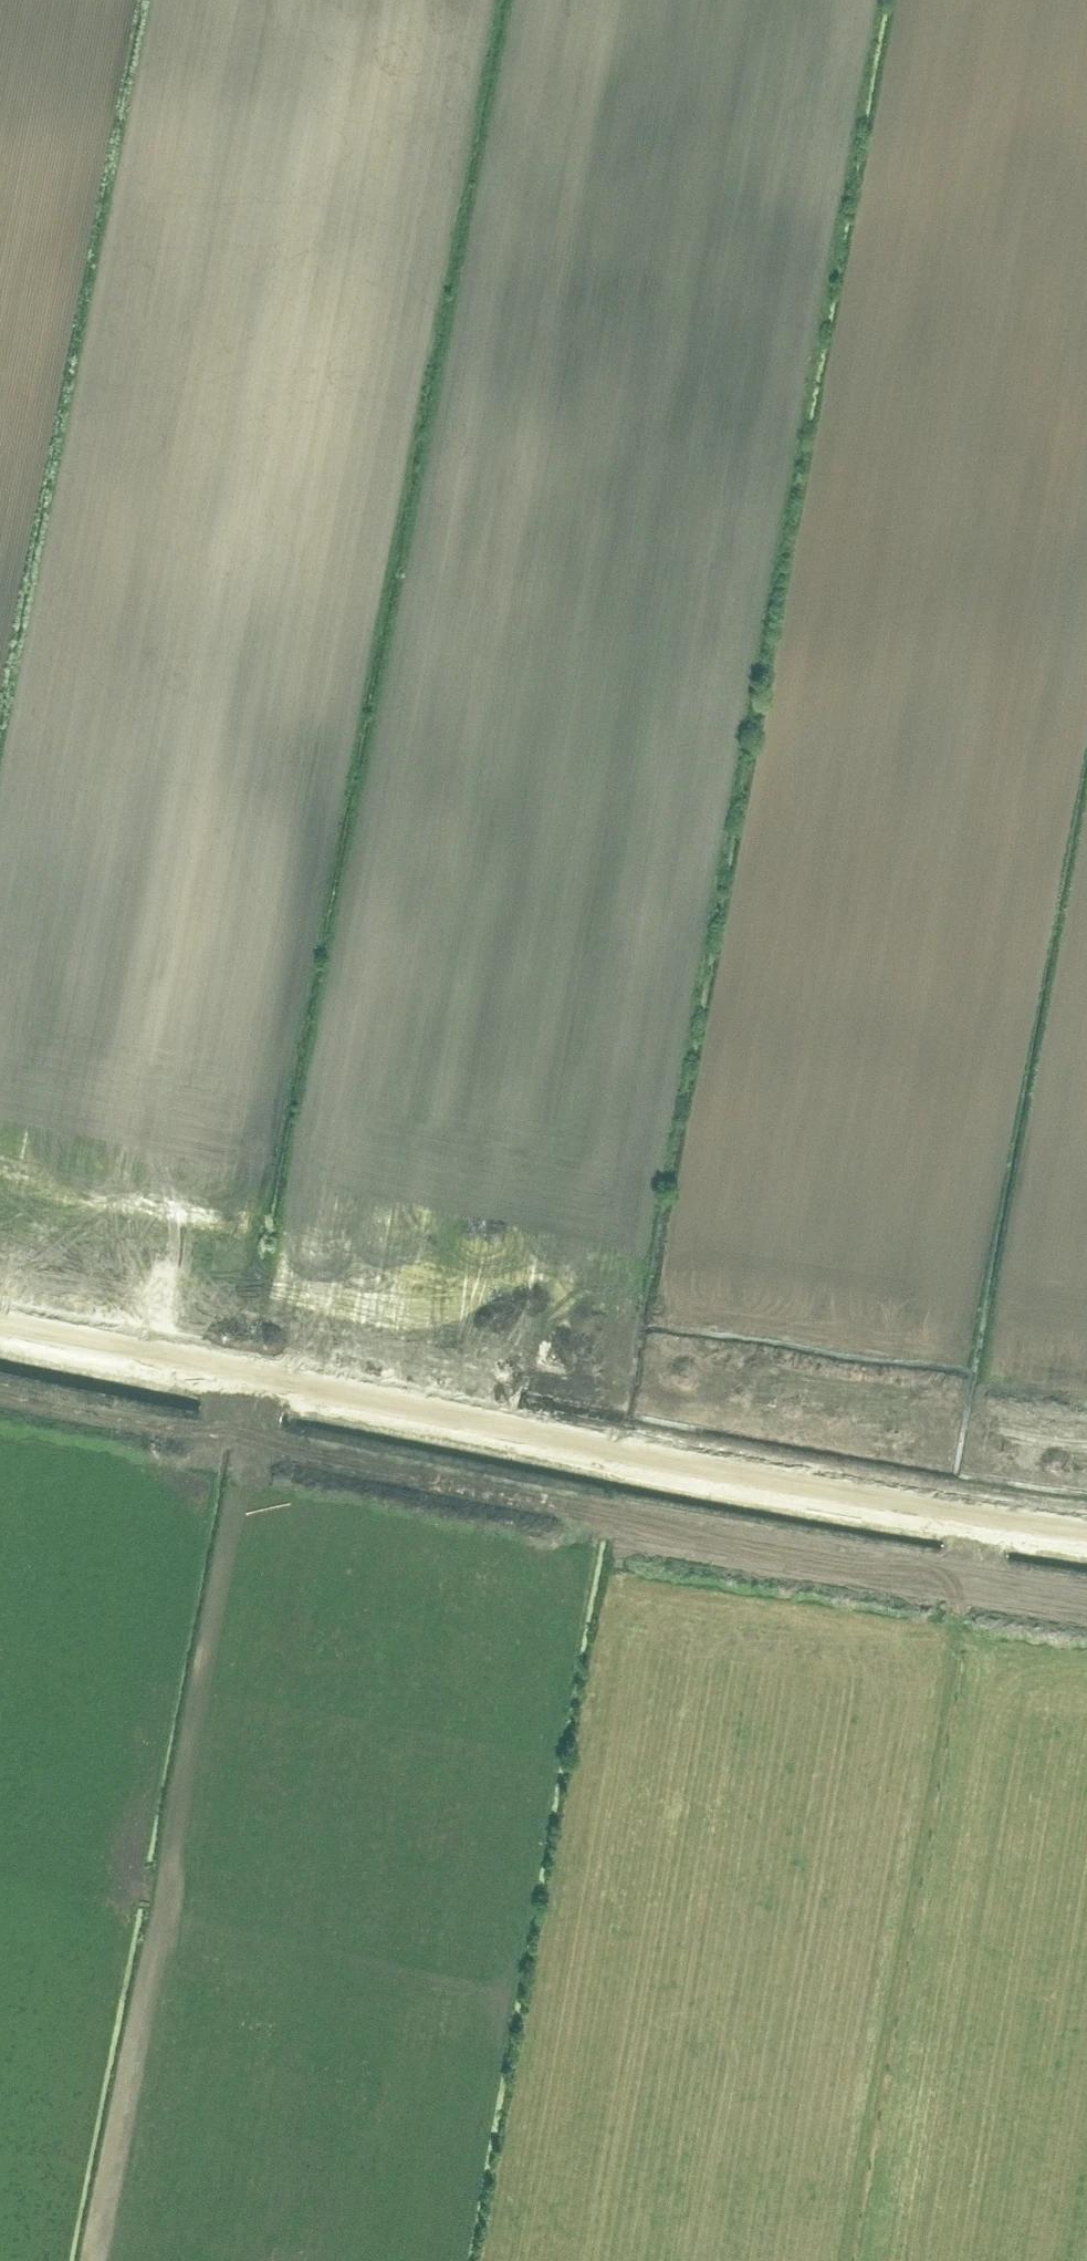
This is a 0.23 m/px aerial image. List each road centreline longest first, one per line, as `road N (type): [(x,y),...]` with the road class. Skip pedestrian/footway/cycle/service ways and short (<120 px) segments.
road 1 (unclassified): [(0,1324),(689,1463),(1086,1529)]

